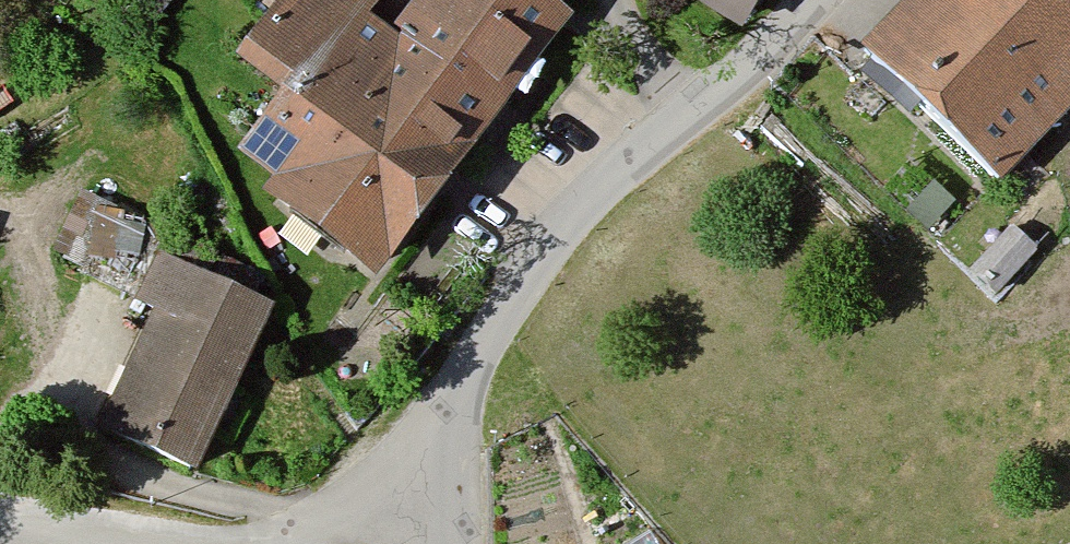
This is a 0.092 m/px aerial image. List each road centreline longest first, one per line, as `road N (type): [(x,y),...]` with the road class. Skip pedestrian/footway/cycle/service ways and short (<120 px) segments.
road 1 (residential): [(451,510),(466,387),(494,320),(537,254),(701,101)]
road 2 (residential): [(451,510),(266,543)]
road 3 (residential): [(812,0),(701,101)]
road 4 (residential): [(620,0),(701,101)]

